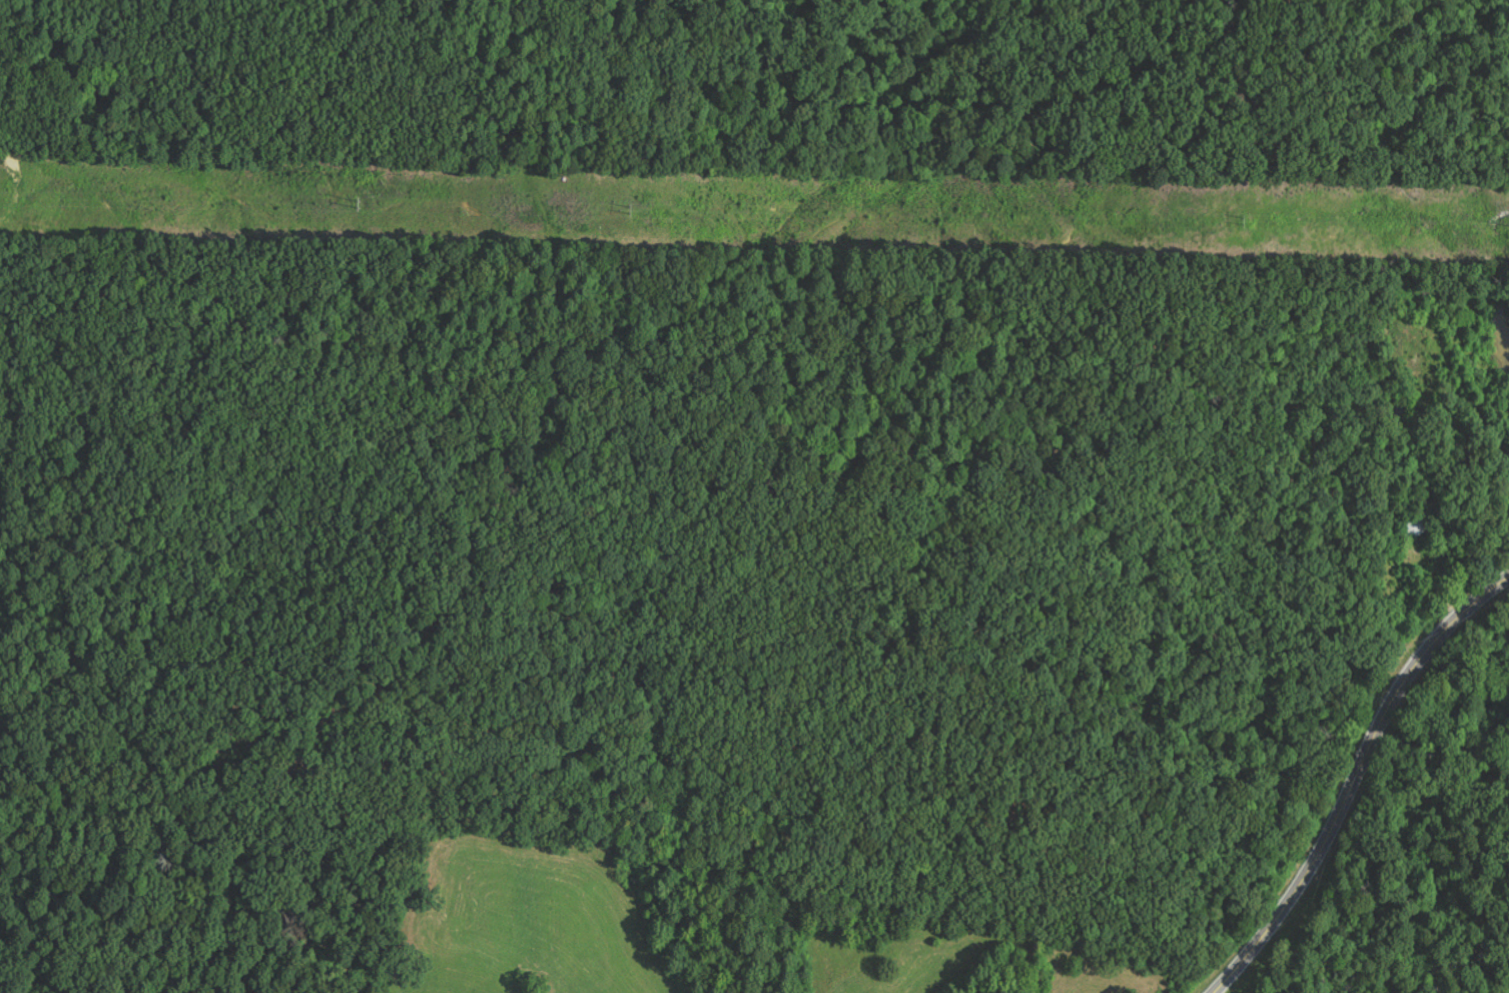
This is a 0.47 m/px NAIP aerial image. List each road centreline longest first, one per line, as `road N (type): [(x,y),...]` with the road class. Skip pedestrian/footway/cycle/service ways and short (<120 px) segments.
road 1 (secondary): [(1215,992),(1303,881),(1418,665),(1508,581)]

